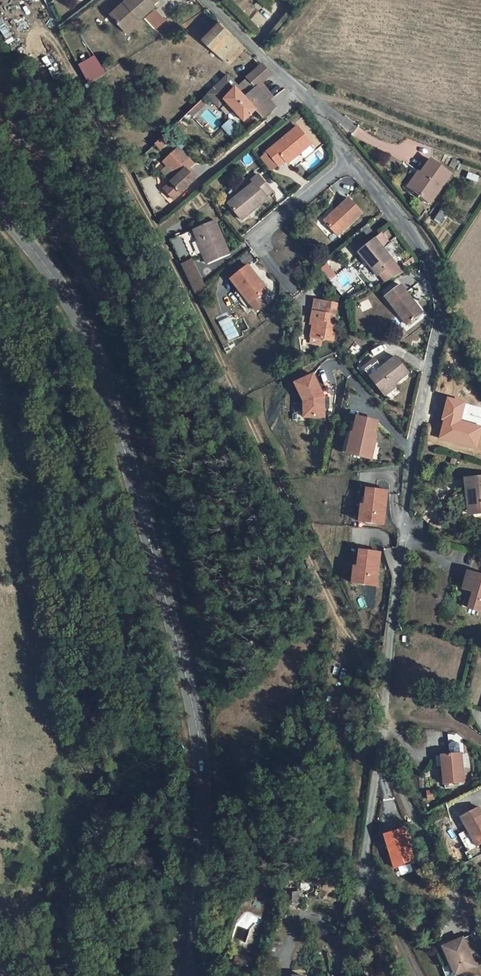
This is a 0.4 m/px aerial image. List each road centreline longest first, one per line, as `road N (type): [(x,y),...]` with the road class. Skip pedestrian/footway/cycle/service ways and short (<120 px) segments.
road 1 (residential): [(336,975),(367,850),(412,447),(439,324),(420,257),(350,162)]
road 2 (tertiary): [(189,975),(204,774),(175,630),(113,398),(70,303),(0,210)]
road 3 (residential): [(350,162),(293,88),(202,0)]
road 4 (residential): [(292,289),(260,249),(260,237),(350,162)]

